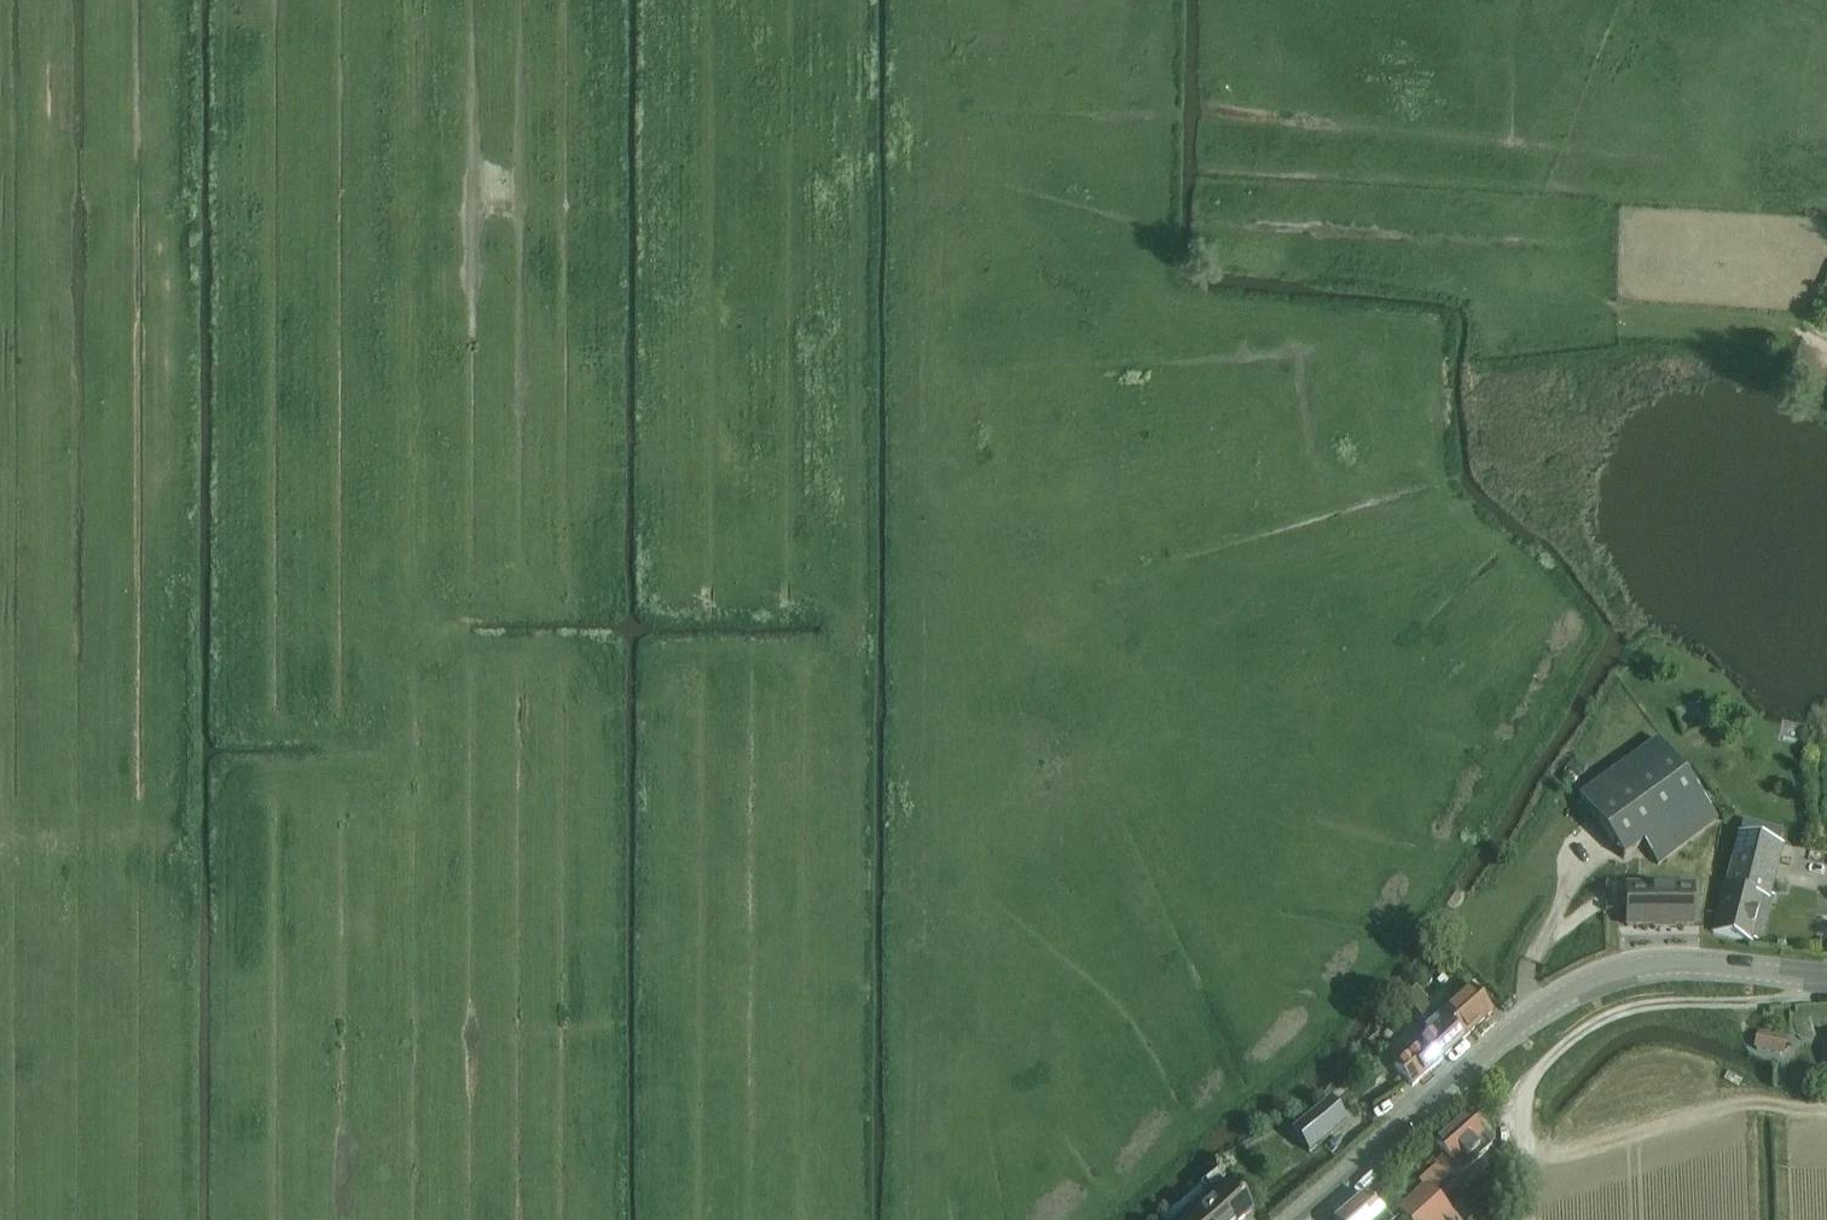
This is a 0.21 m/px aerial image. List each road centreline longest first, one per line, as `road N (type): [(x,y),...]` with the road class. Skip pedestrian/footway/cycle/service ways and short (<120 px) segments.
road 1 (secondary): [(1287,1219),(1520,1021),(1587,981),(1686,961),(1826,977)]

